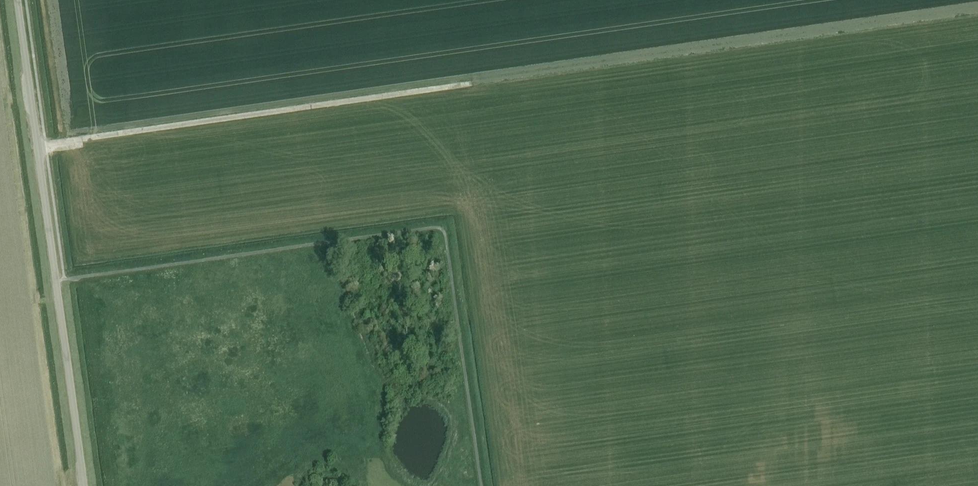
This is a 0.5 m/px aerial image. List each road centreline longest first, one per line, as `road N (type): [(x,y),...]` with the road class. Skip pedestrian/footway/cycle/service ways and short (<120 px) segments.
road 1 (unclassified): [(81,485),(15,0)]

